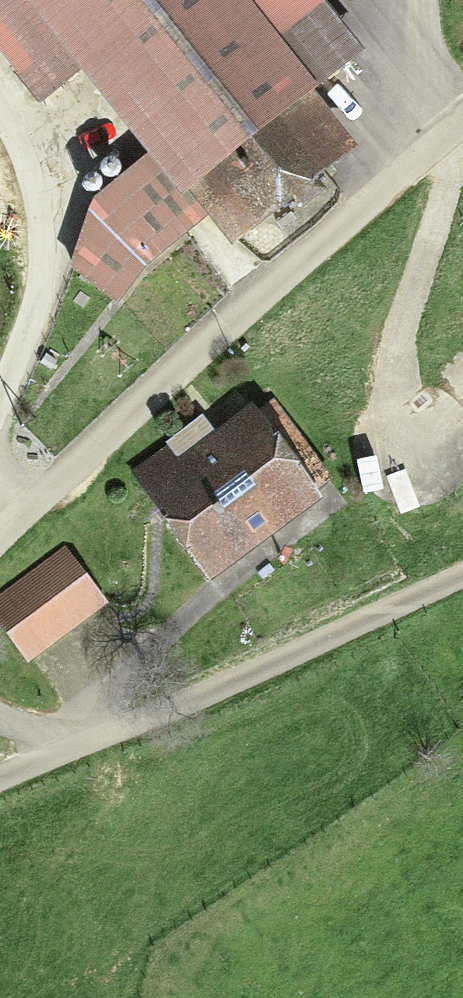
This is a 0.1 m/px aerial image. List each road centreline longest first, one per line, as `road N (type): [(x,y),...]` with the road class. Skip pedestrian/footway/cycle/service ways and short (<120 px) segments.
road 1 (unclassified): [(0,527),(462,122)]
road 2 (track): [(0,779),(462,574)]
road 3 (track): [(0,721),(79,746),(188,605),(328,501)]
road 4 (track): [(462,124),(398,322),(392,420)]
road 5 (track): [(0,391),(34,309),(43,239),(24,142),(0,113)]

